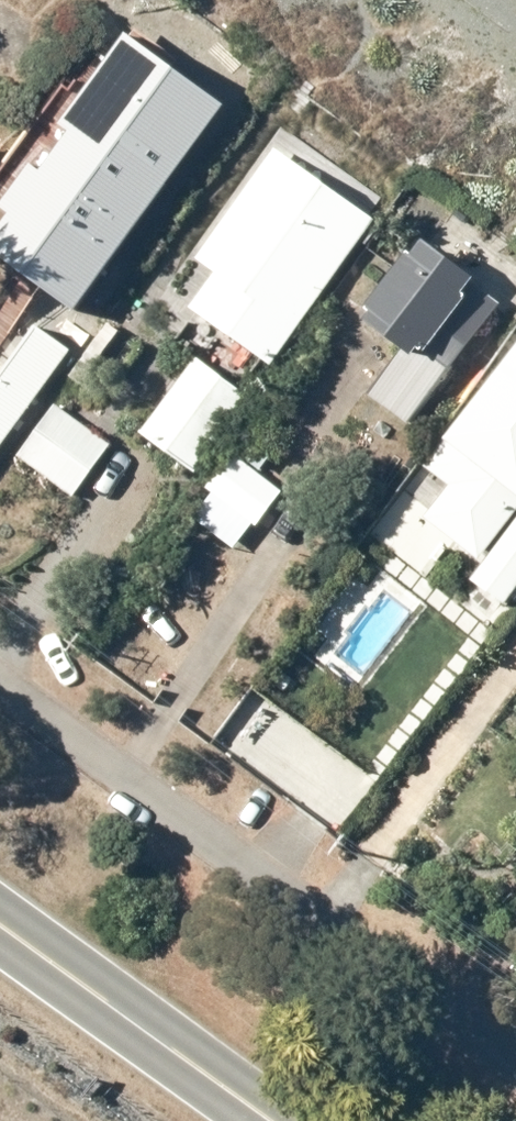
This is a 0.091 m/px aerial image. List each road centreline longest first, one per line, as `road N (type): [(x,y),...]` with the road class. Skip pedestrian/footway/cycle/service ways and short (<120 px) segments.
road 1 (residential): [(515,1055),(0,673)]
road 2 (secondary): [(0,928),(267,1120)]

